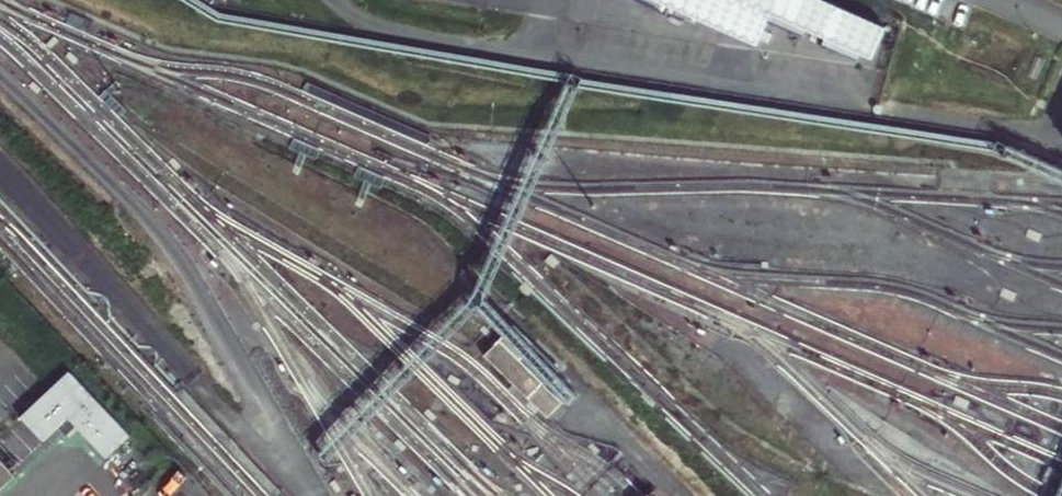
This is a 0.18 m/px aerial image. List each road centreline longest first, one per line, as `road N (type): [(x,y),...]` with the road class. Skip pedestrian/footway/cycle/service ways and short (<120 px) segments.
road 1 (unclassified): [(1061,117),(1025,130),(875,107),(373,25),(334,0)]

